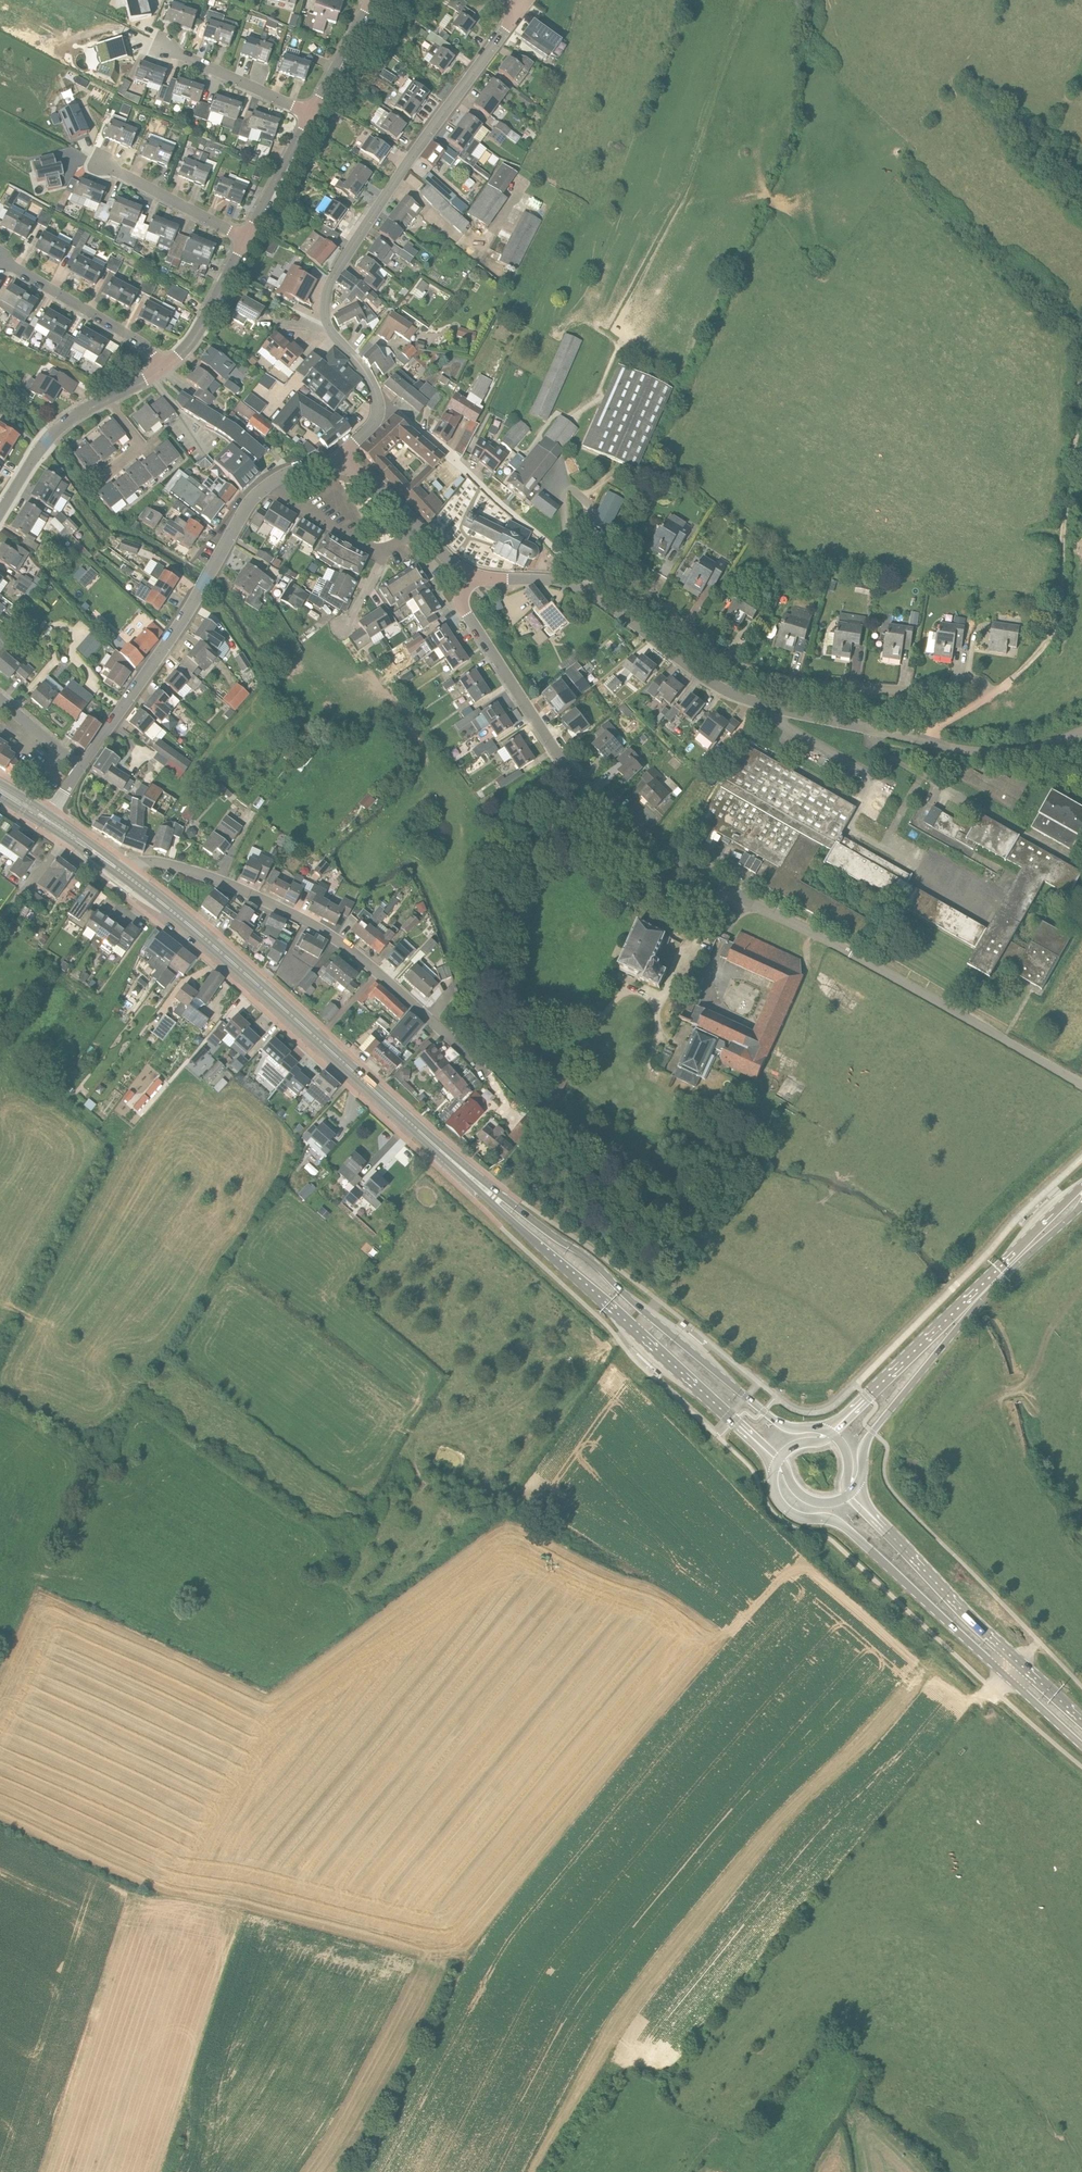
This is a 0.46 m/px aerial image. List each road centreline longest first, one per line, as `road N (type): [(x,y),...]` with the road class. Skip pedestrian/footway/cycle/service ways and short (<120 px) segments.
road 1 (unclassified): [(1081,1084),(613,816),(560,757),(461,606),(471,573)]
road 2 (primary): [(821,1428),(776,1421),(589,1258),(439,1149)]
road 3 (residential): [(377,396),(329,326),(329,285),(517,13)]
road 4 (residential): [(481,1066),(321,926),(233,884),(166,864),(142,862),(127,876)]
road 5 (primary): [(774,1474),(784,1507),(848,1530),(1081,1746)]
road 6 (primary): [(439,1149),(127,876)]
road 7 (primary): [(439,1149),(737,1423)]
road 8 (residential): [(646,581),(650,595),(705,644),(772,678),(906,690),(969,680),(990,694)]
road 9 (residential): [(585,590),(727,690),(915,738)]
road 10 (track): [(714,914),(622,849),(574,841),(539,848),(517,864),(497,906),(490,951),(498,998)]
road 11 (primary): [(857,1484),(871,1433),(975,1307),(1081,1206)]
road 12 (residential): [(80,768),(269,483)]
road 13 (track): [(1012,678),(1050,636),(1058,613),(1081,366)]
road 14 (primary): [(1081,1185),(866,1398)]
road 15 (residential): [(585,590),(576,567),(377,396)]
road 16 (primary): [(1081,1720),(884,1528)]
road 17 (residential): [(162,367),(137,340),(0,258)]
road 18 (residential): [(313,114),(163,46)]
road 19 (residential): [(247,239),(102,163)]
road 20 (residential): [(0,512),(49,438),(109,397)]
road 21 (residential): [(162,367),(196,334),(247,239)]
road 22 (residential): [(247,239),(313,114)]
road 23 (residential): [(915,738),(979,751),(1046,744)]
road 24 (residential): [(269,483),(357,541),(382,548)]
road 25 (residential): [(313,114),(373,0)]

